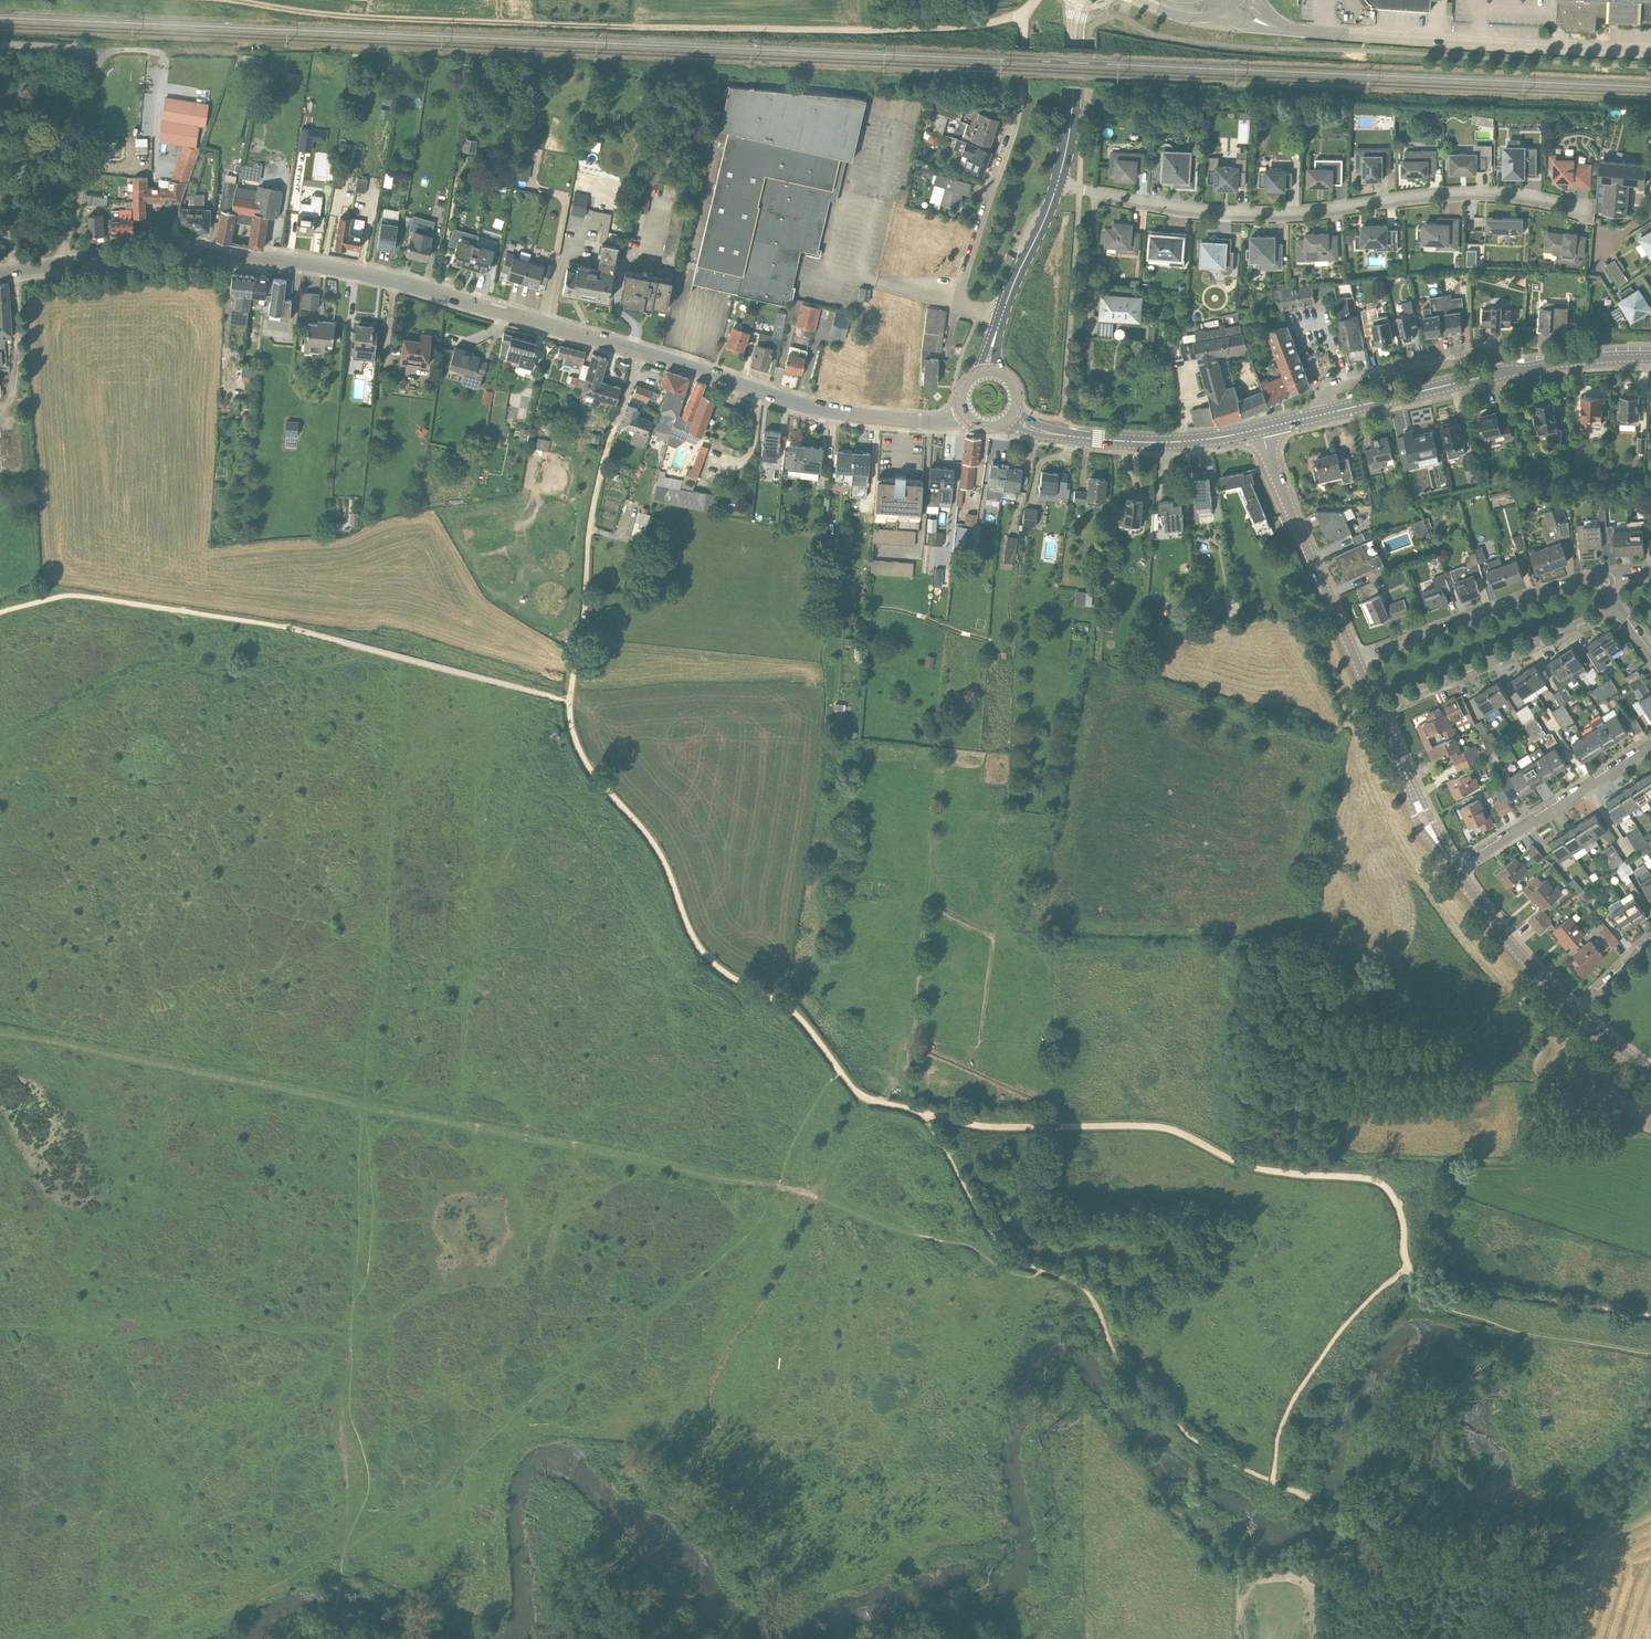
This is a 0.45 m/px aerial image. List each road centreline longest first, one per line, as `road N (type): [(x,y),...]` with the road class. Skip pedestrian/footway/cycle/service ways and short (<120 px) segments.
road 1 (track): [(227,0),(342,17),(623,27),(942,29),(1025,15)]
road 2 (tertiary): [(640,351),(387,278),(289,261),(142,256),(0,272)]
road 3 (track): [(917,1112),(861,1096),(800,1018),(706,955),(658,849),(581,753),(569,701)]
road 4 (residential): [(1586,210),(1499,191),(1288,213),(1216,212),(1059,184)]
road 5 (secondary): [(1262,429),(1510,371),(1650,358)]
road 6 (unclassified): [(1276,27),(1650,51)]
road 7 (unclassified): [(1001,321),(969,307),(961,286),(1018,111),(1024,21),(1035,0)]
road 8 (tertiary): [(964,411),(936,422),(817,408),(640,351)]
road 9 (track): [(1273,1484),(1176,1424),(1117,1359),(1088,1292),(1039,1269)]
road 10 (track): [(569,701),(590,523),(615,425)]
road 11 (residential): [(1606,576),(1496,607),(1356,662)]
road 12 (residential): [(1377,710),(1614,606)]
road 13 (secondary): [(1014,410),(1053,432),(1138,443),(1262,429)]
road 14 (tertiary): [(1356,662),(1262,429)]
road 15 (residential): [(1650,747),(1456,871)]
road 16 (track): [(1039,1269),(1001,1248),(917,1112)]
road 17 (tertiary): [(1576,1013),(1456,871)]
road 18 (secondary): [(1059,184),(1072,120),(1077,0)]
road 19 (tertiary): [(1456,871),(1377,710)]
road 20 (secondary): [(1001,321),(1059,184)]

